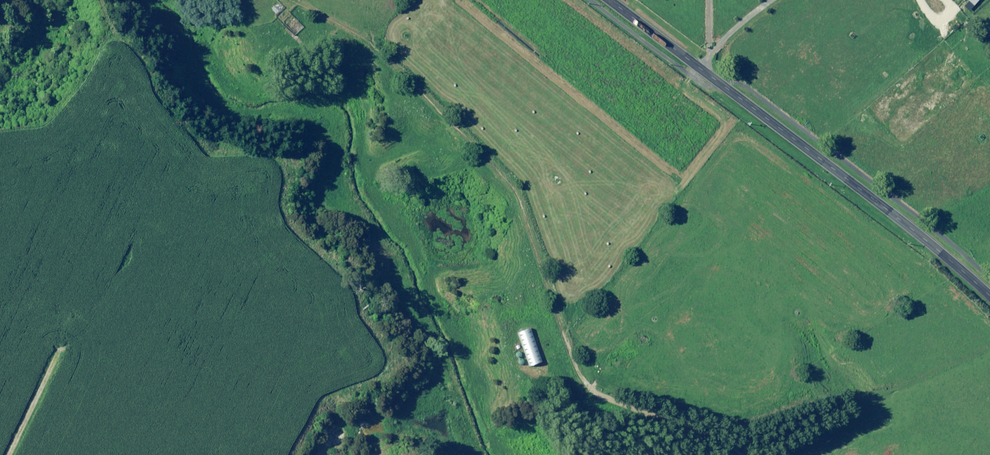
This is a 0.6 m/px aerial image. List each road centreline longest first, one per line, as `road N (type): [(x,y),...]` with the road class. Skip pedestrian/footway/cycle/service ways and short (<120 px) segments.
road 1 (track): [(370,31),(383,61),(513,189),(587,385),(738,454)]
road 2 (tertiary): [(989,297),(917,233),(609,0)]
road 3 (track): [(6,454),(64,336)]

